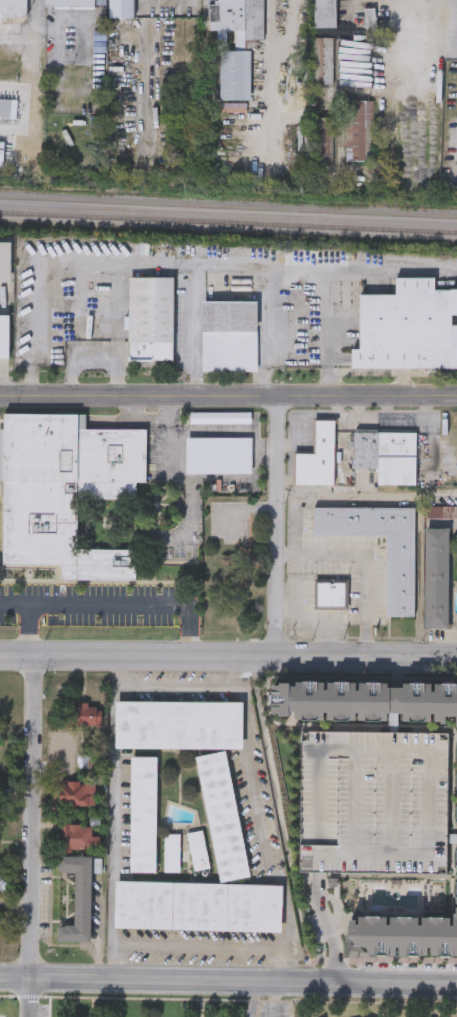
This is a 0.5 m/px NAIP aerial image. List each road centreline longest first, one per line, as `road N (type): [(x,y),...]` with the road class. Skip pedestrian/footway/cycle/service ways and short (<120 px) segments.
road 1 (residential): [(456,393),(0,395)]
road 2 (secondary): [(0,658),(456,659)]
road 3 (tertiary): [(456,985),(31,978)]
road 4 (residential): [(27,658),(31,978)]
road 5 (residential): [(276,396),(275,659)]

